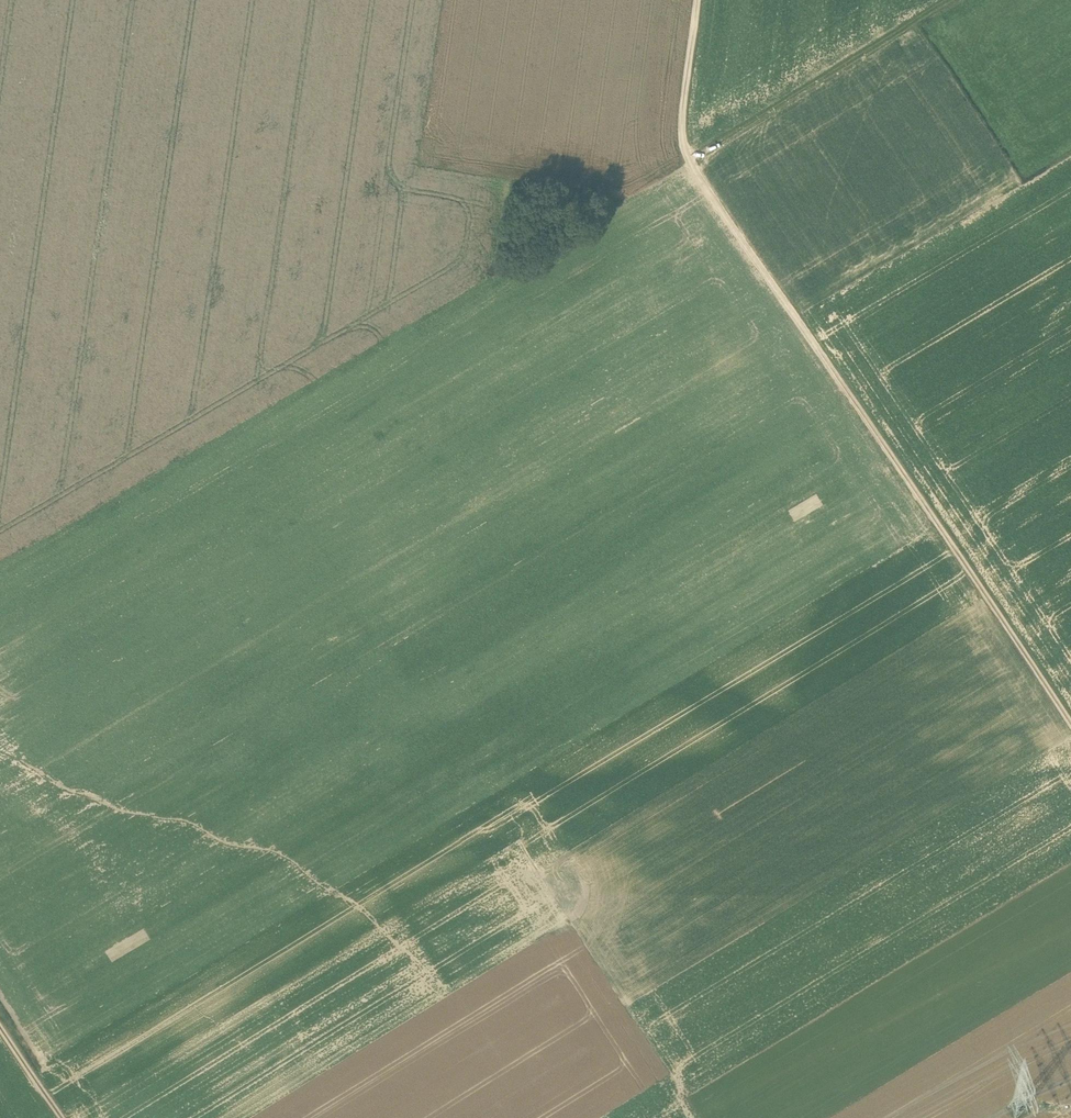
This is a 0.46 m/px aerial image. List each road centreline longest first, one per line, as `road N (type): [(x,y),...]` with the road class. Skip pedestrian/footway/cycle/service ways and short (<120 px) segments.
road 1 (track): [(698,0),(682,115),(687,159),(1070,726)]

